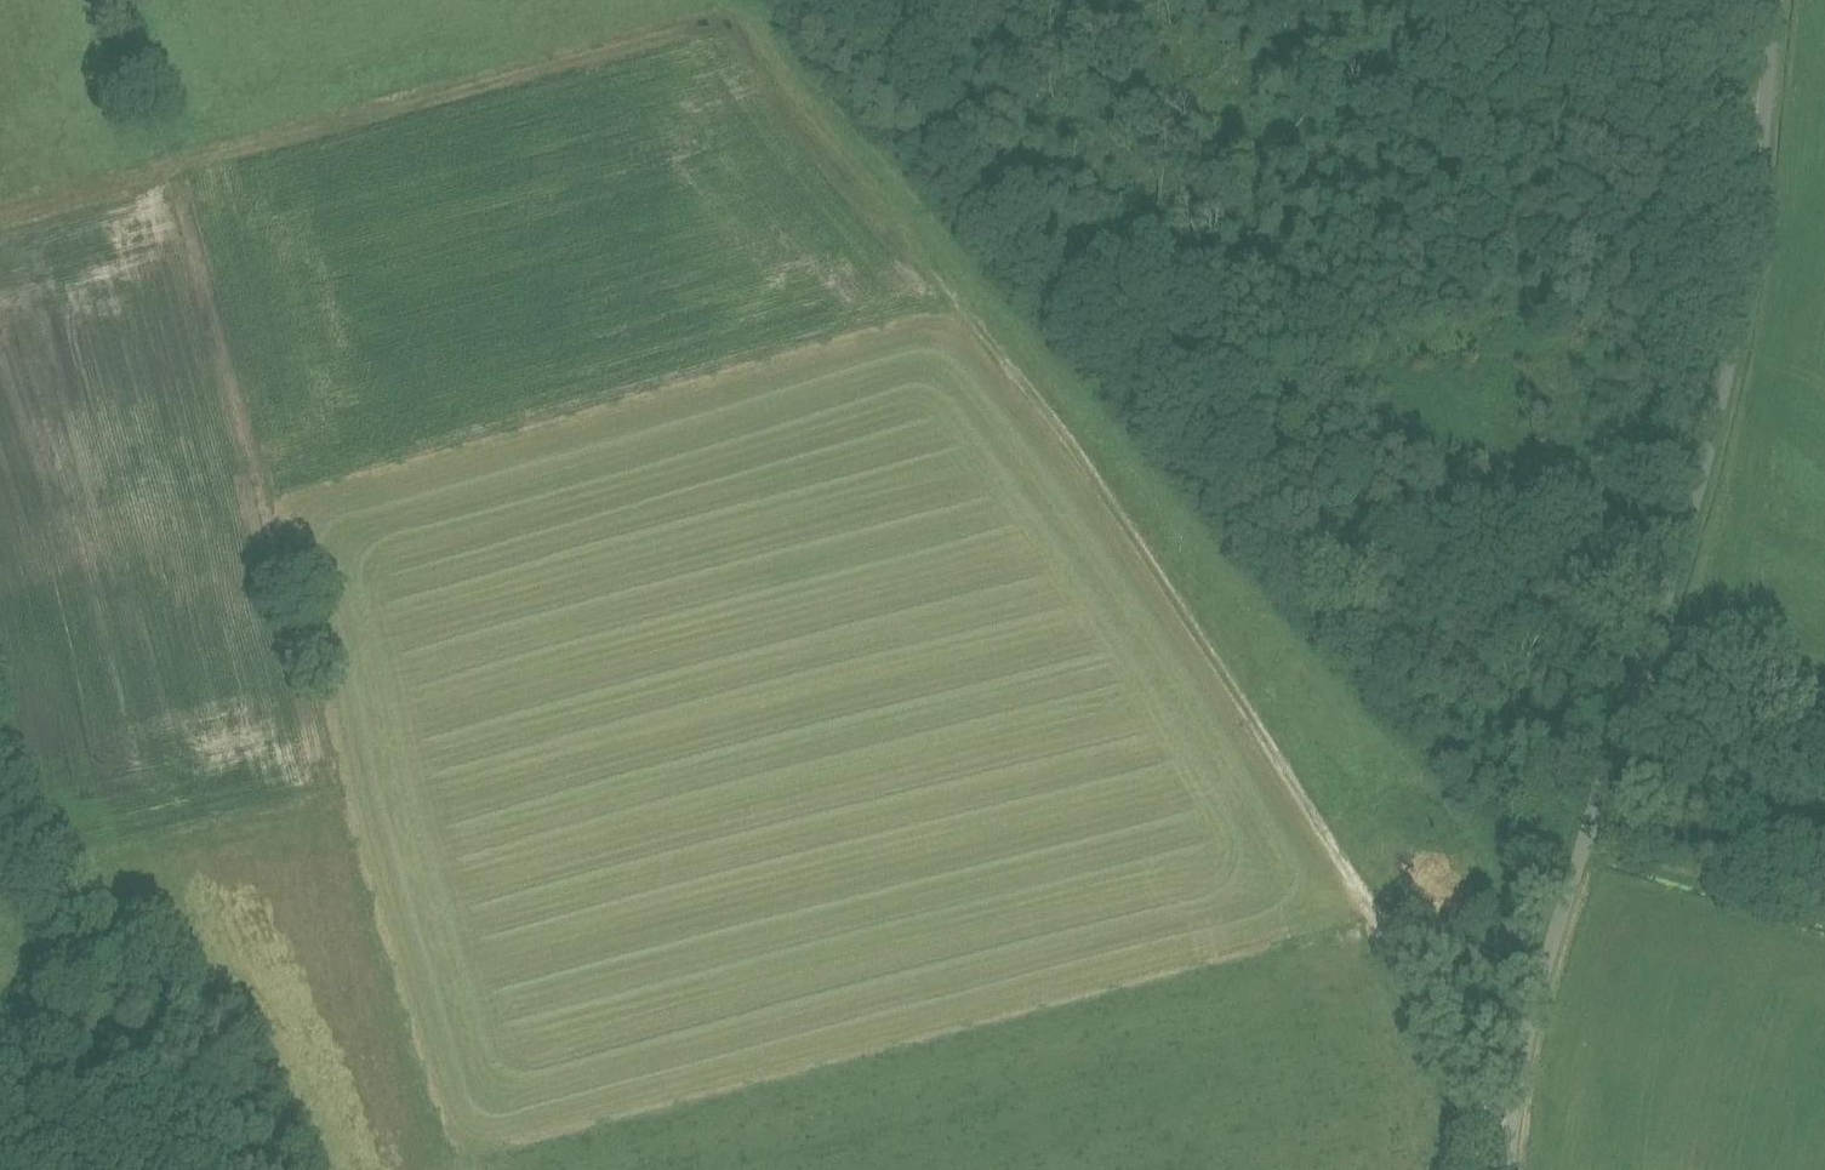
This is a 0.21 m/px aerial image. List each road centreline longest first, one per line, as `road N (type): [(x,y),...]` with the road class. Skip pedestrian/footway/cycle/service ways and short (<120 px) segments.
road 1 (unclassified): [(1507,1169),(1536,978),(1705,420),(1773,0)]

